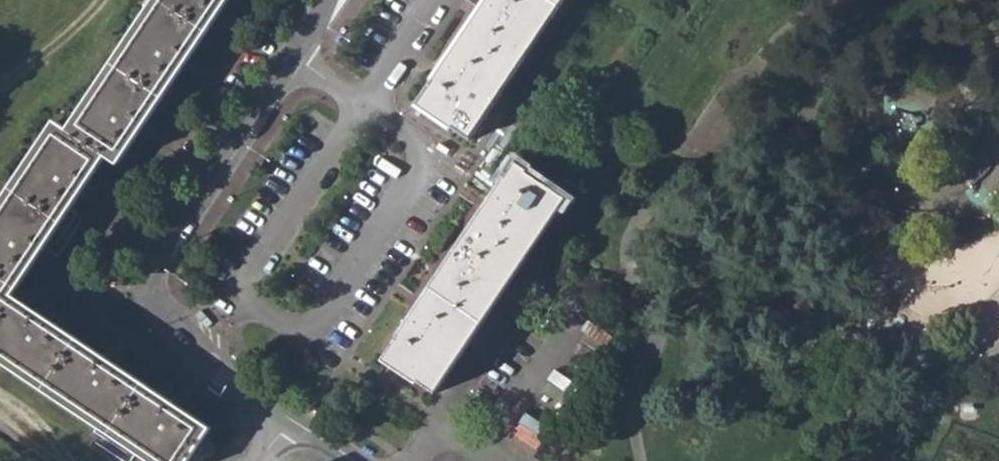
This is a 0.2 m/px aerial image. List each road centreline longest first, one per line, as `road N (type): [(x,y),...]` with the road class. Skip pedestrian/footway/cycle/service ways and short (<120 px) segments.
road 1 (residential): [(332,0),(148,282),(166,335),(295,425)]

